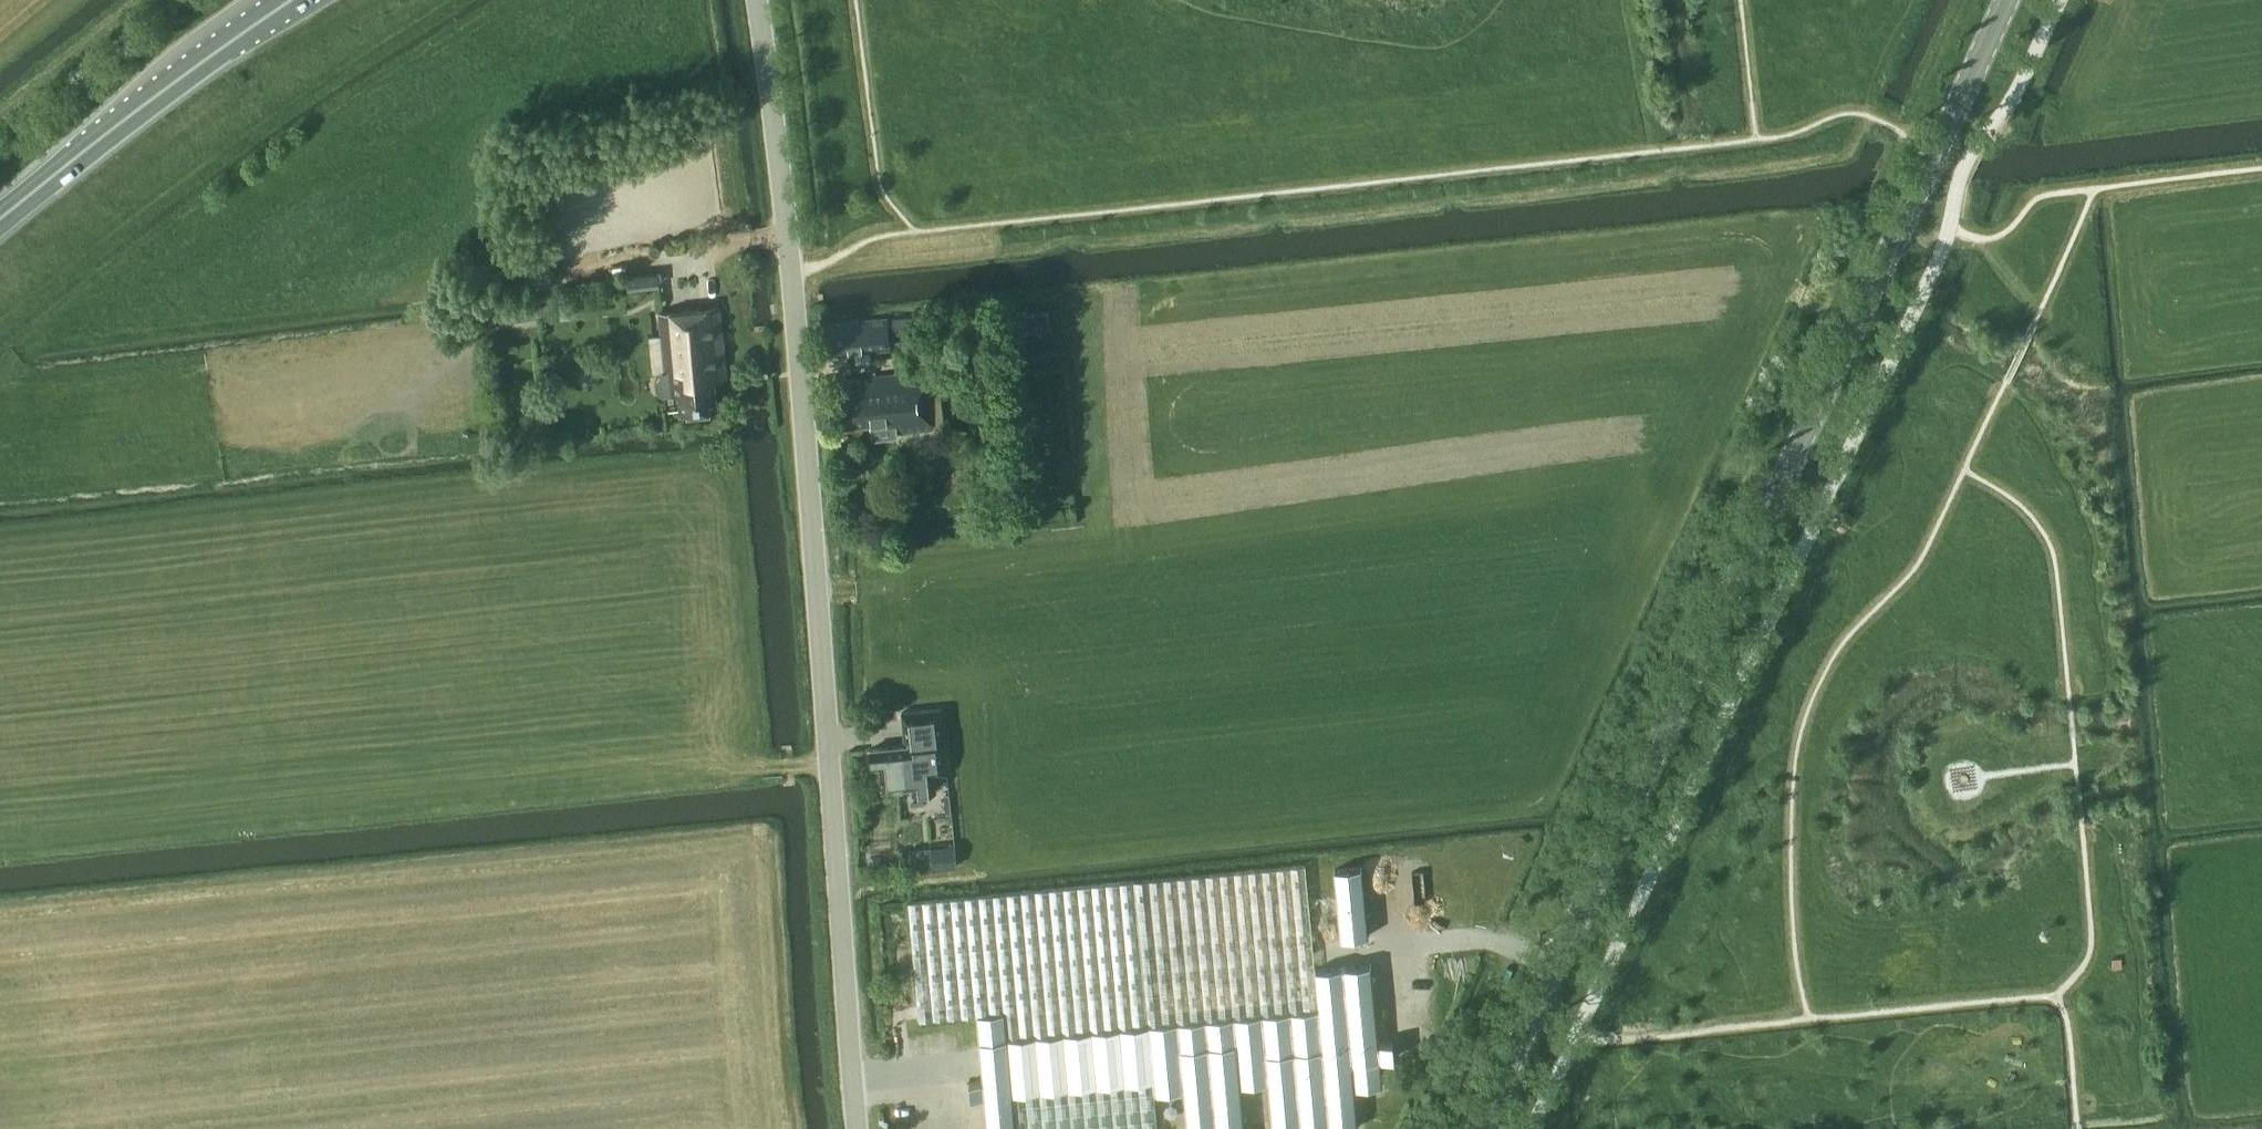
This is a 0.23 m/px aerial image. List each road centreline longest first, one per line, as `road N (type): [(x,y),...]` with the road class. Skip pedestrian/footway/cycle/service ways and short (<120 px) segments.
road 1 (secondary): [(1480,1128),(2008,0)]
road 2 (tertiary): [(756,0),(779,165),(858,1128)]
road 3 (trunk): [(0,220),(292,0)]

